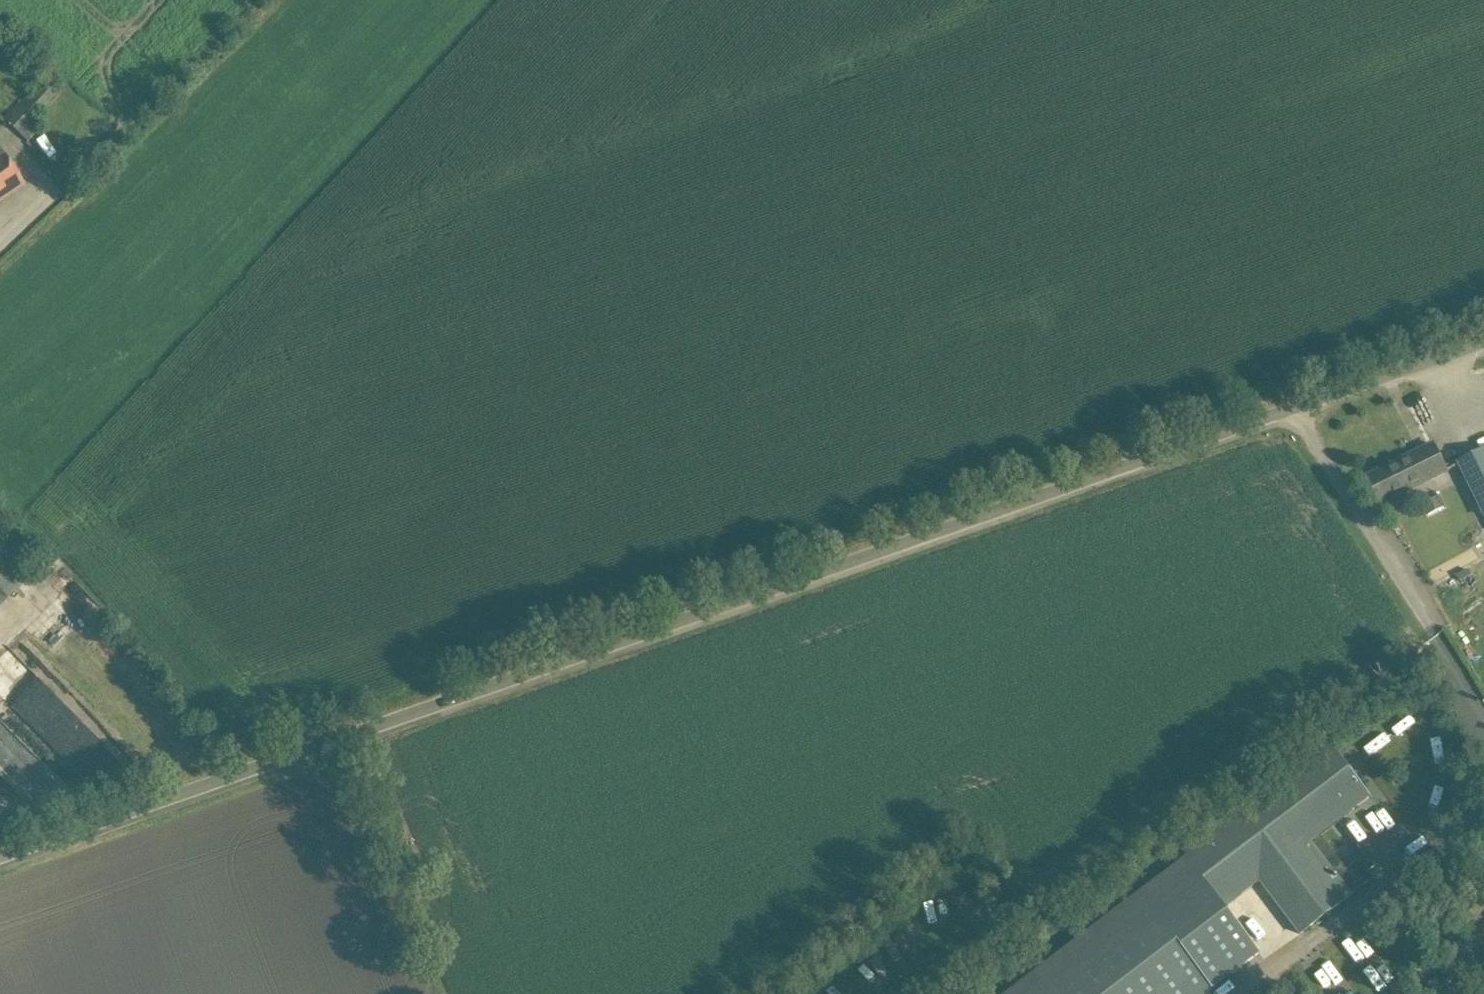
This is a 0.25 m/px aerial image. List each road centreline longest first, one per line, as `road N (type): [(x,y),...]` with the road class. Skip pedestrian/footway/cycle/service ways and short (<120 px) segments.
road 1 (unclassified): [(0,857),(1483,346)]

